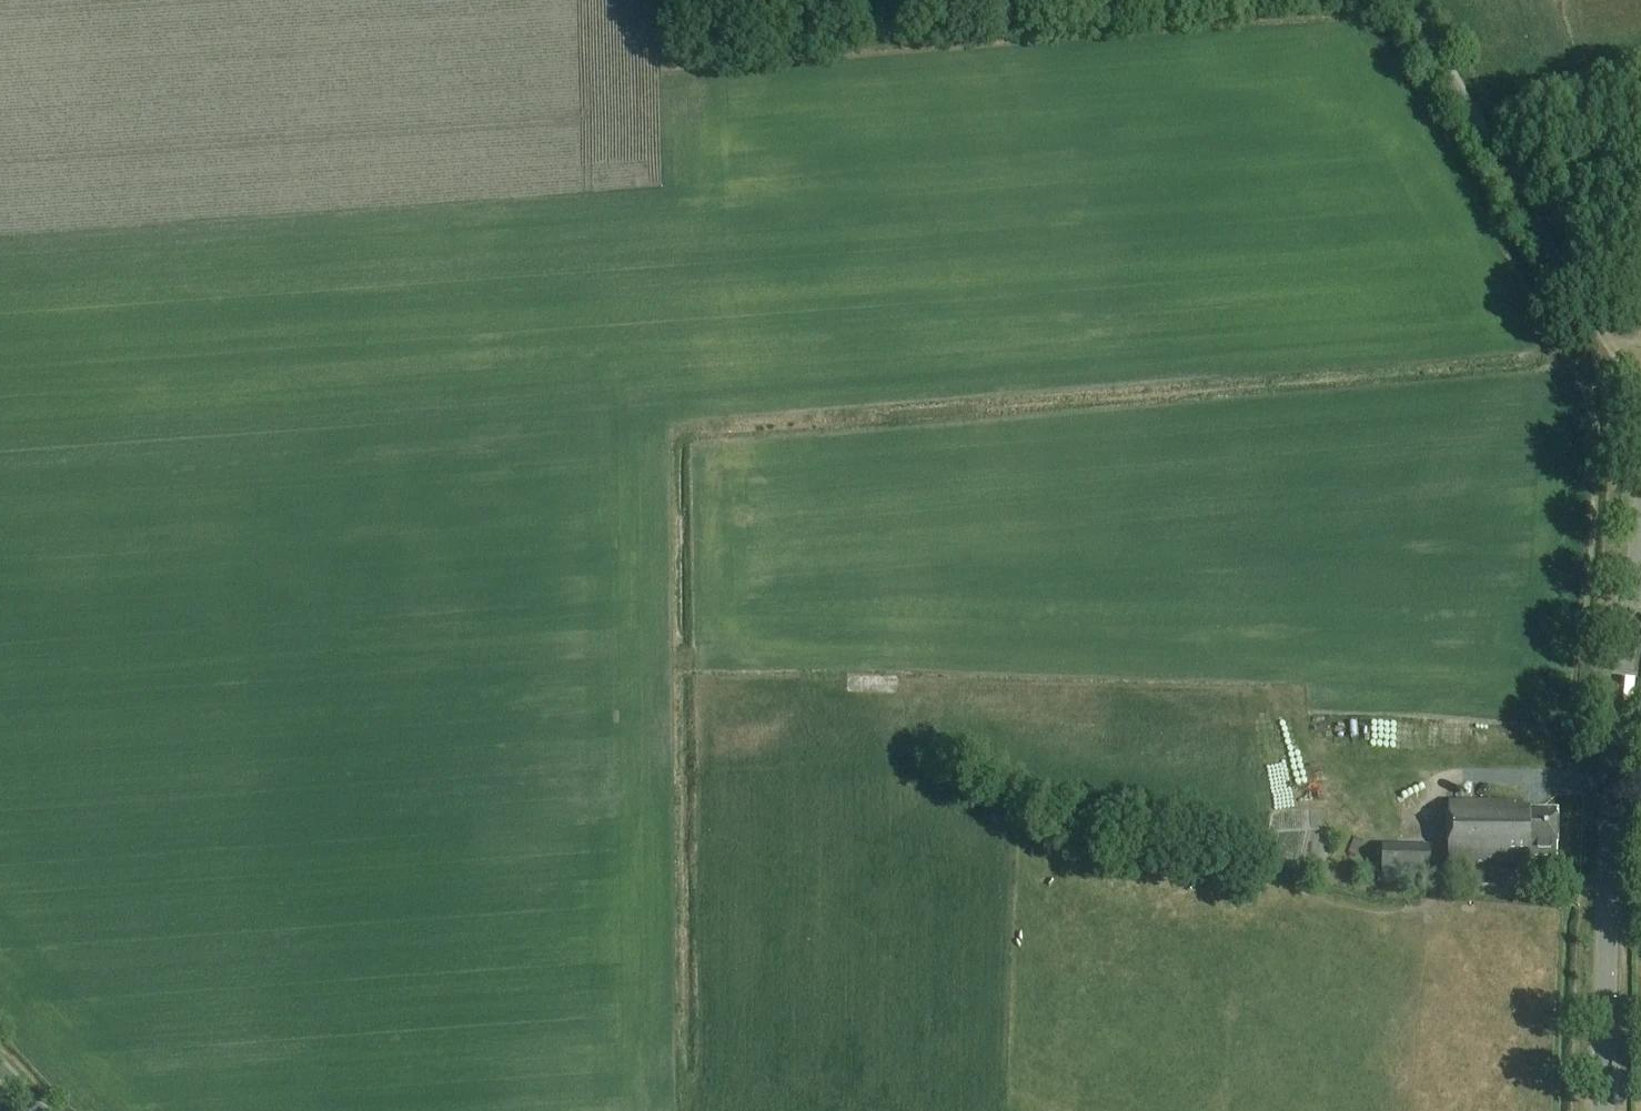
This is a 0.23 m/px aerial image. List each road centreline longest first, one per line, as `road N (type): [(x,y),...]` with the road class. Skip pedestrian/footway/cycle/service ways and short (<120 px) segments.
road 1 (unclassified): [(1604,1110),(1613,760),(1640,515)]
road 2 (track): [(1408,0),(1590,312),(1640,362)]

